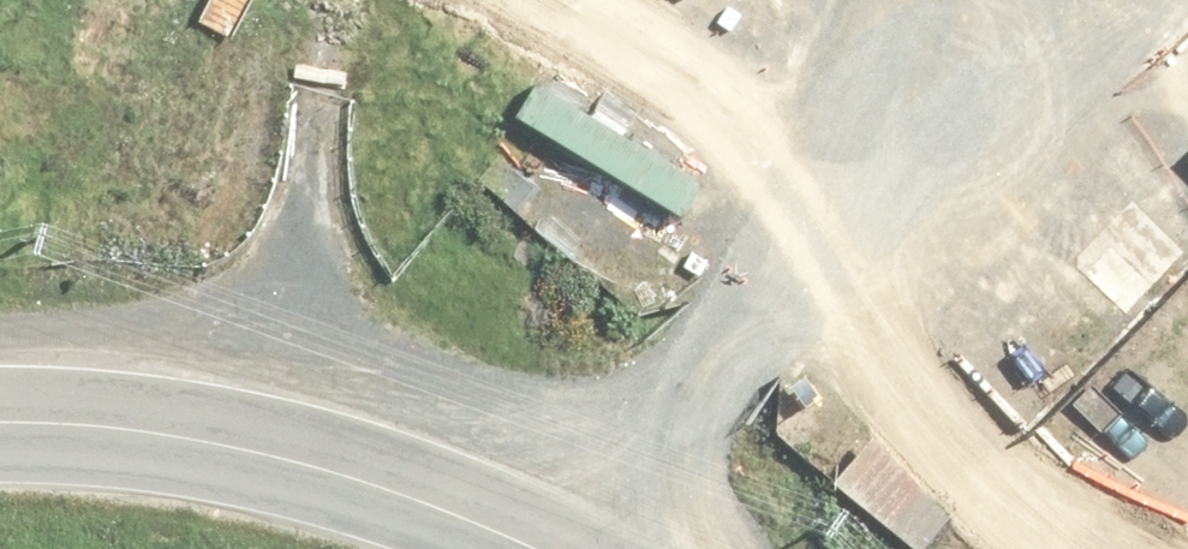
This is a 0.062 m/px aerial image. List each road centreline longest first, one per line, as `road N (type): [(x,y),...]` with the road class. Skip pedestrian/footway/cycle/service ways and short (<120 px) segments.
road 1 (tertiary): [(1187,514),(1032,377),(380,18)]
road 2 (tertiary): [(0,419),(247,431),(563,548)]
road 3 (tertiary): [(820,0),(1109,175),(1187,232)]

